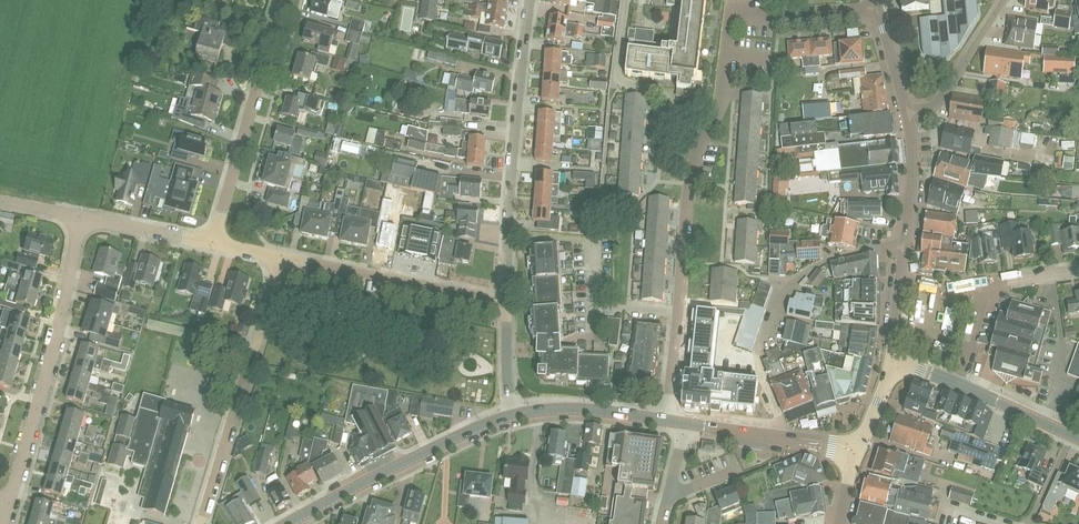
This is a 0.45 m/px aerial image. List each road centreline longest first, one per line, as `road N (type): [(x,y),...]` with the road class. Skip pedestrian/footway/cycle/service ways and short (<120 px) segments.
road 1 (residential): [(678,316),(690,186),(722,98),(732,16),(877,9)]
road 2 (residential): [(9,506),(83,219)]
road 3 (residential): [(778,438),(778,410),(758,360),(786,289),(842,256),(905,247)]
road 4 (residential): [(202,523),(282,258)]
road 5 (residential): [(214,243),(283,0)]
road 6 (secondary): [(289,523),(512,416)]
road 7 (residential): [(508,236),(533,0)]
road 8 (residential): [(510,303),(282,258)]
road 9 (residential): [(678,316),(601,308),(593,253),(584,243),(508,236)]
road 10 (residential): [(1041,424),(1061,368),(1053,273)]
road 11 (secondary): [(512,416),(571,409),(665,421)]
road 12 (residential): [(907,112),(941,99),(1003,0)]
road 13 (secondary): [(905,247),(912,178),(907,112)]
road 14 (residential): [(214,243),(83,219)]

